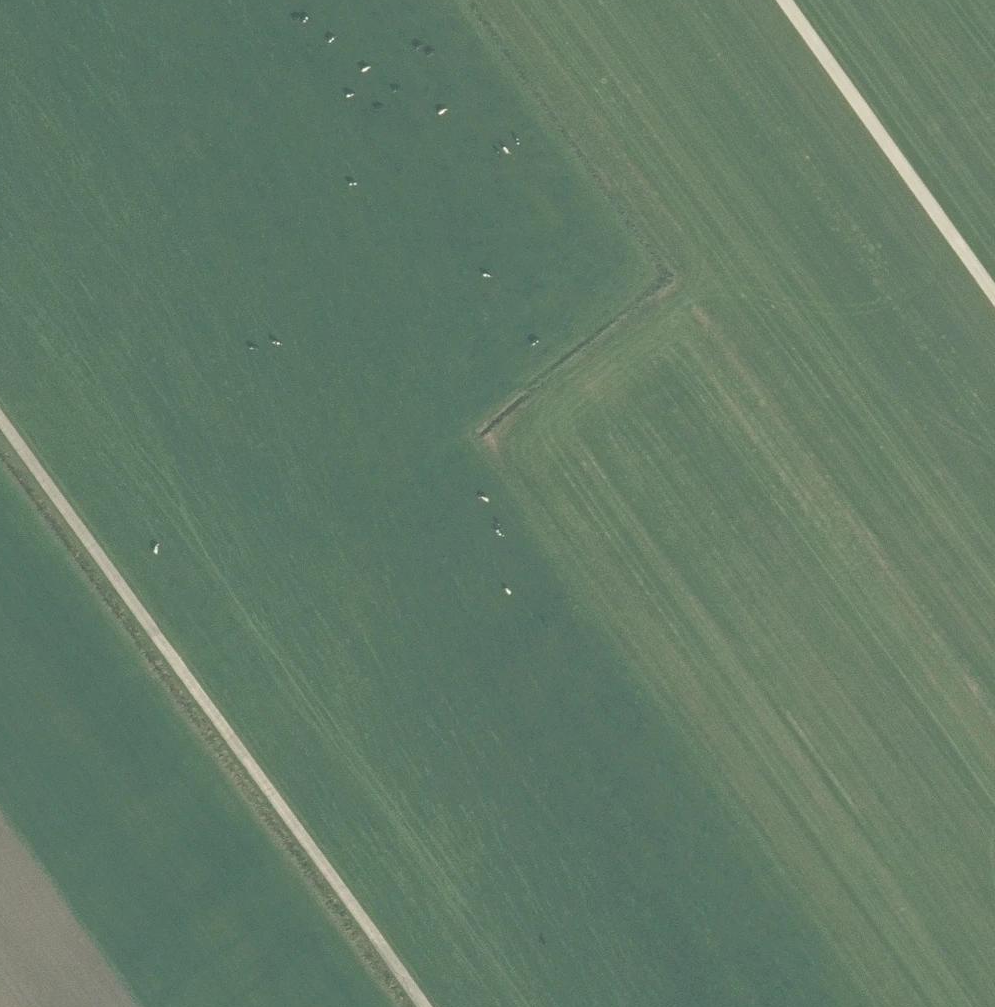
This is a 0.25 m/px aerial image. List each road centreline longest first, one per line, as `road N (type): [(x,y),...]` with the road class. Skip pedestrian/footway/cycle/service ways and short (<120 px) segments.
road 1 (track): [(430,1006),(0,413)]
road 2 (track): [(791,0),(994,280)]

